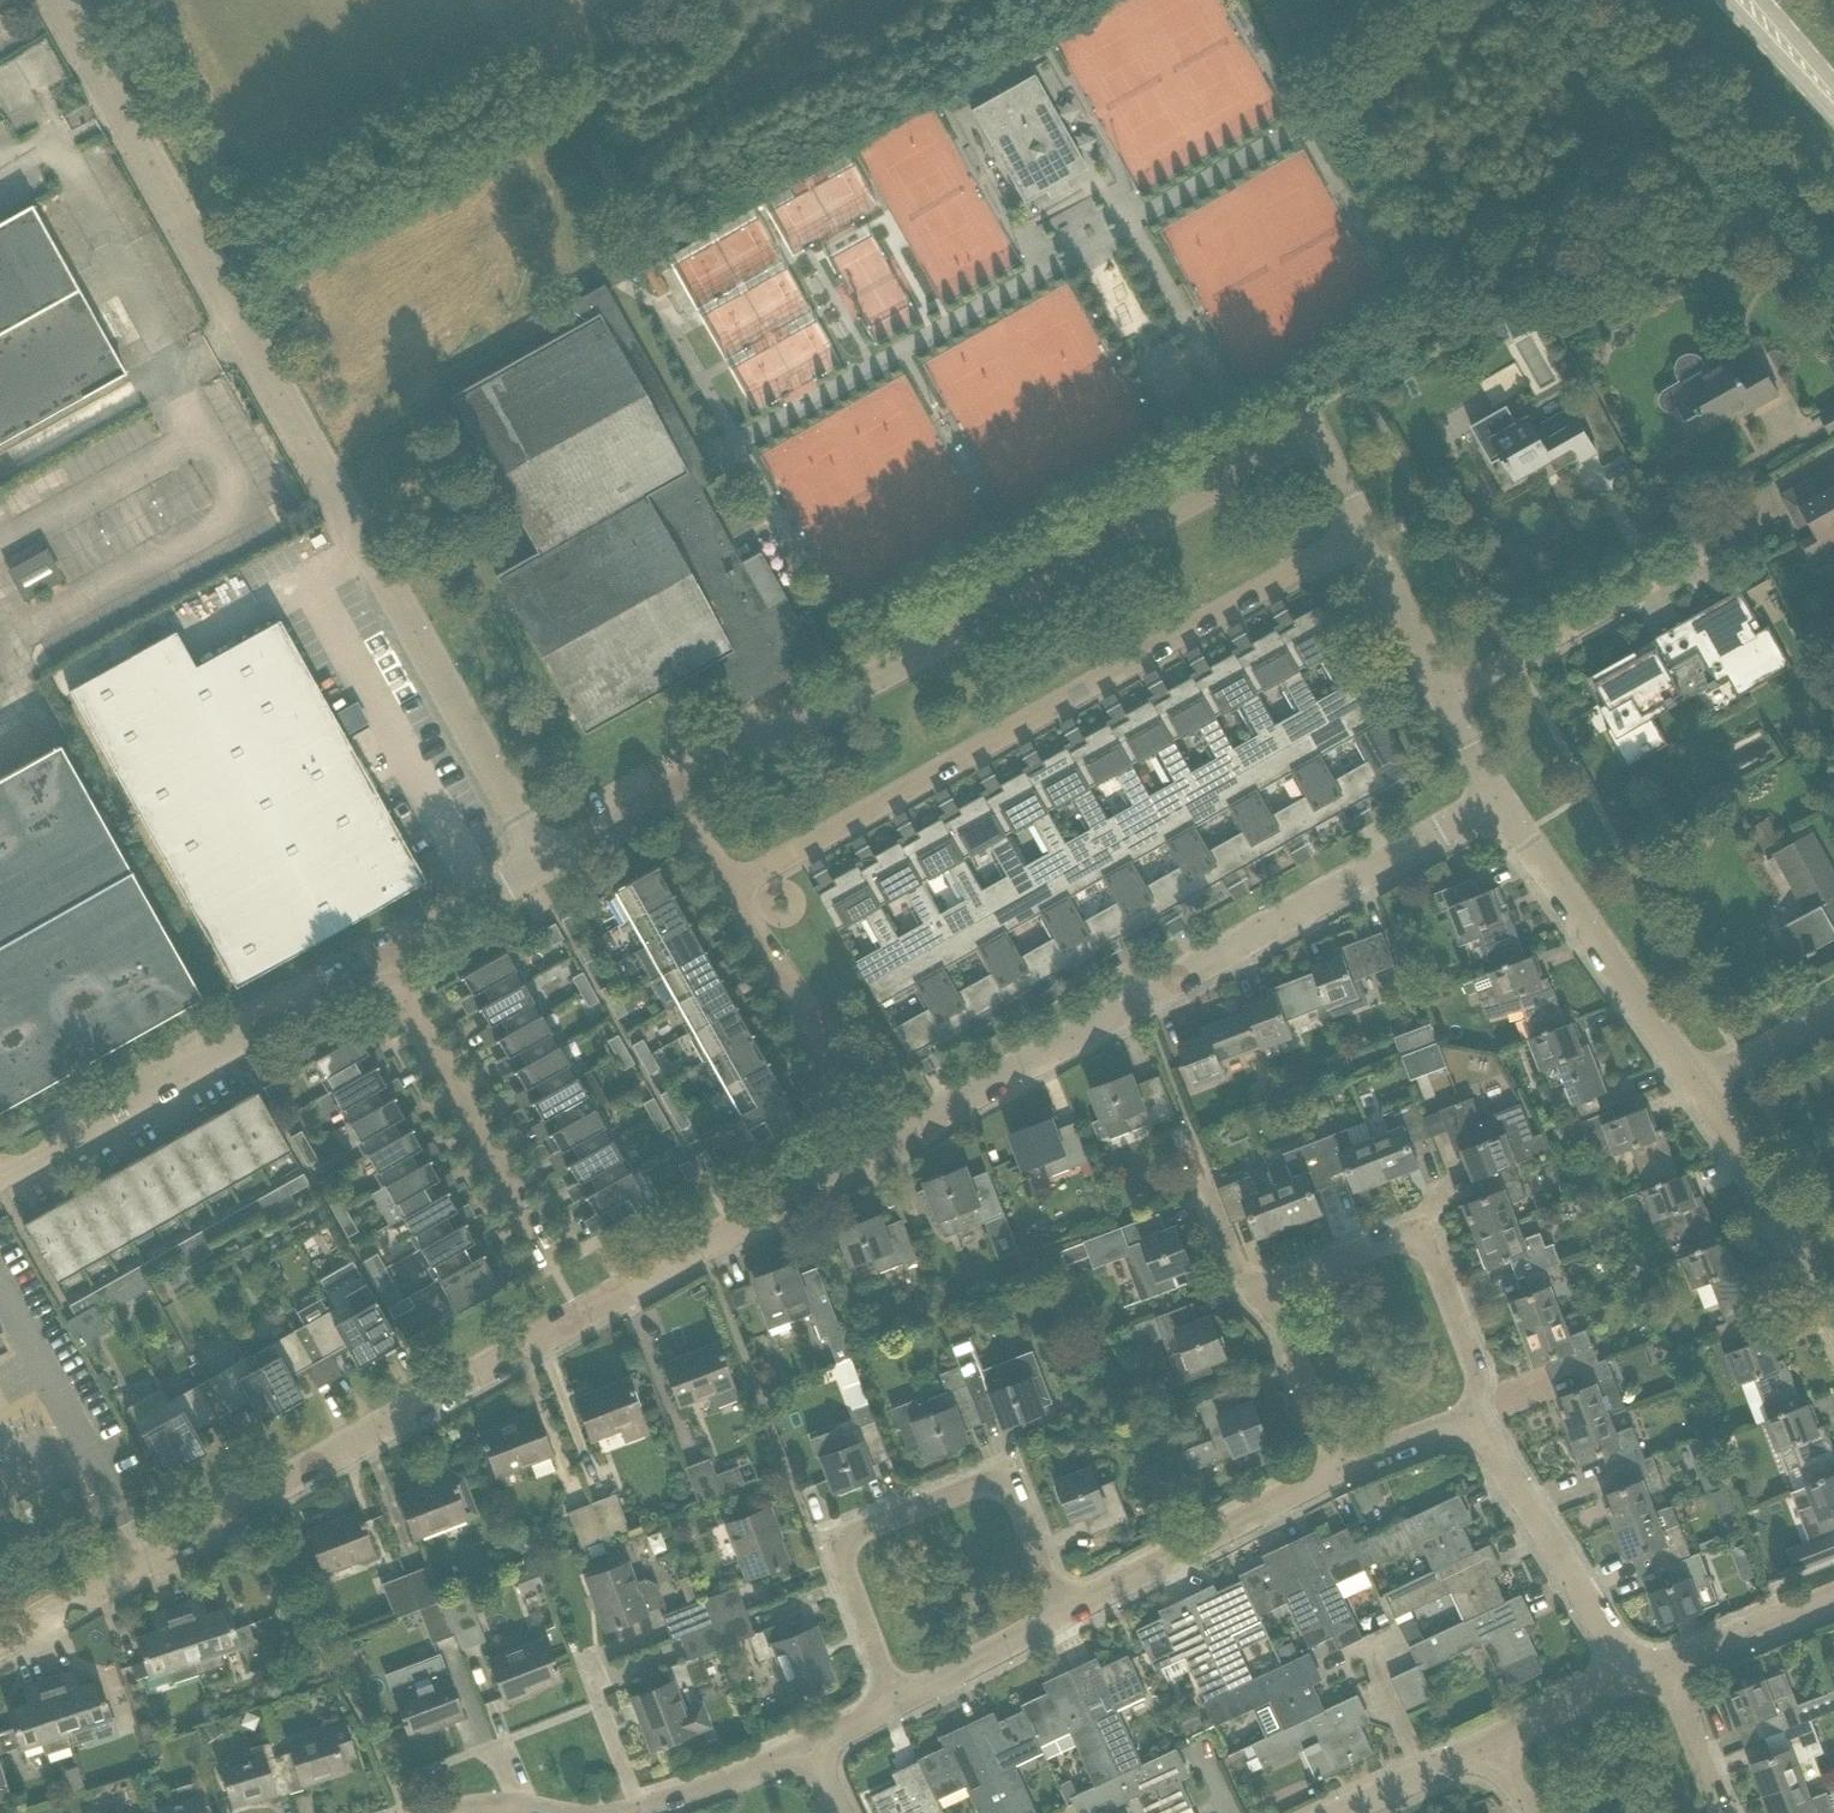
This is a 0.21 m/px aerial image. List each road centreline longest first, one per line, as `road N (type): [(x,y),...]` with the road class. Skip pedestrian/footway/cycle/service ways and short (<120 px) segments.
road 1 (residential): [(0,1642),(1498,798)]
road 2 (unclassified): [(546,865),(55,0)]
road 3 (residential): [(1365,530),(1318,434),(1058,569),(675,792)]
road 4 (residential): [(729,887),(1365,530)]
road 5 (residential): [(900,1691),(843,1552),(856,1525),(974,1472),(1004,1478),(1067,1600)]
road 6 (residential): [(377,1812),(441,1798),(642,1808),(806,1734)]
road 7 (residential): [(380,958),(0,1173)]
road 8 (residential): [(1486,1408),(1419,1227),(1258,1296)]
road 9 (residential): [(380,958),(556,1272)]
road 10 (residential): [(1700,1083),(1498,798)]
road 11 (residential): [(1448,696),(1727,532)]
road 12 (residential): [(1633,1676),(1486,1408)]
road 13 (residential): [(1067,1600),(1271,1488),(1338,1462)]
road 14 (residential): [(1833,1320),(1700,1083)]
road 15 (residential): [(729,887),(848,1077)]
road 16 (residential): [(546,865),(380,958)]
road 17 (residential): [(900,1691),(1067,1600)]
road 18 (residential): [(1448,696),(1365,530)]
road 19 (residential): [(1338,1462),(1258,1296)]
road 20 (residential): [(1666,1664),(1833,1598)]
road 21 (residential): [(1479,1745),(1633,1676)]
road 22 (residential): [(1332,1812),(1479,1745)]
road 23 (residential): [(1725,1812),(1666,1664)]
road 24 (residential): [(1338,1462),(1486,1408)]
road 25 (residential): [(1700,1083),(1833,1004)]
road 26 (residential): [(675,792),(546,865)]
road 27 (primary): [(1833,101),(1745,0)]

